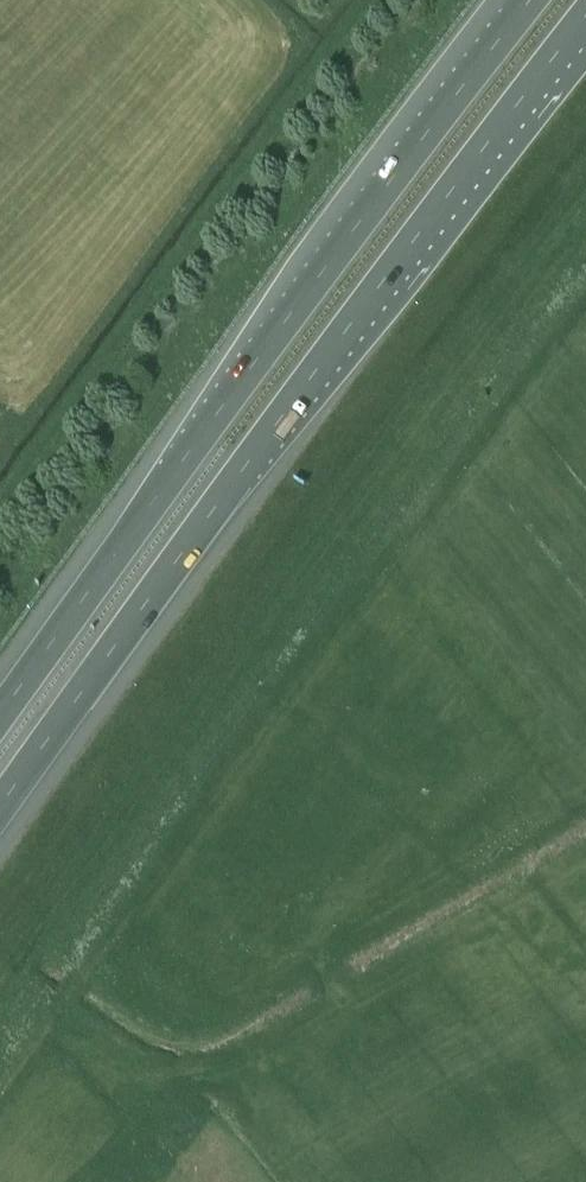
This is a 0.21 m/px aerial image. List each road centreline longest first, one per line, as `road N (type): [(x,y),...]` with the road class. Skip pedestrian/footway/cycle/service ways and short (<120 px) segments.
road 1 (motorway): [(0,810),(248,463),(585,24)]
road 2 (motorway): [(528,0),(0,720)]

